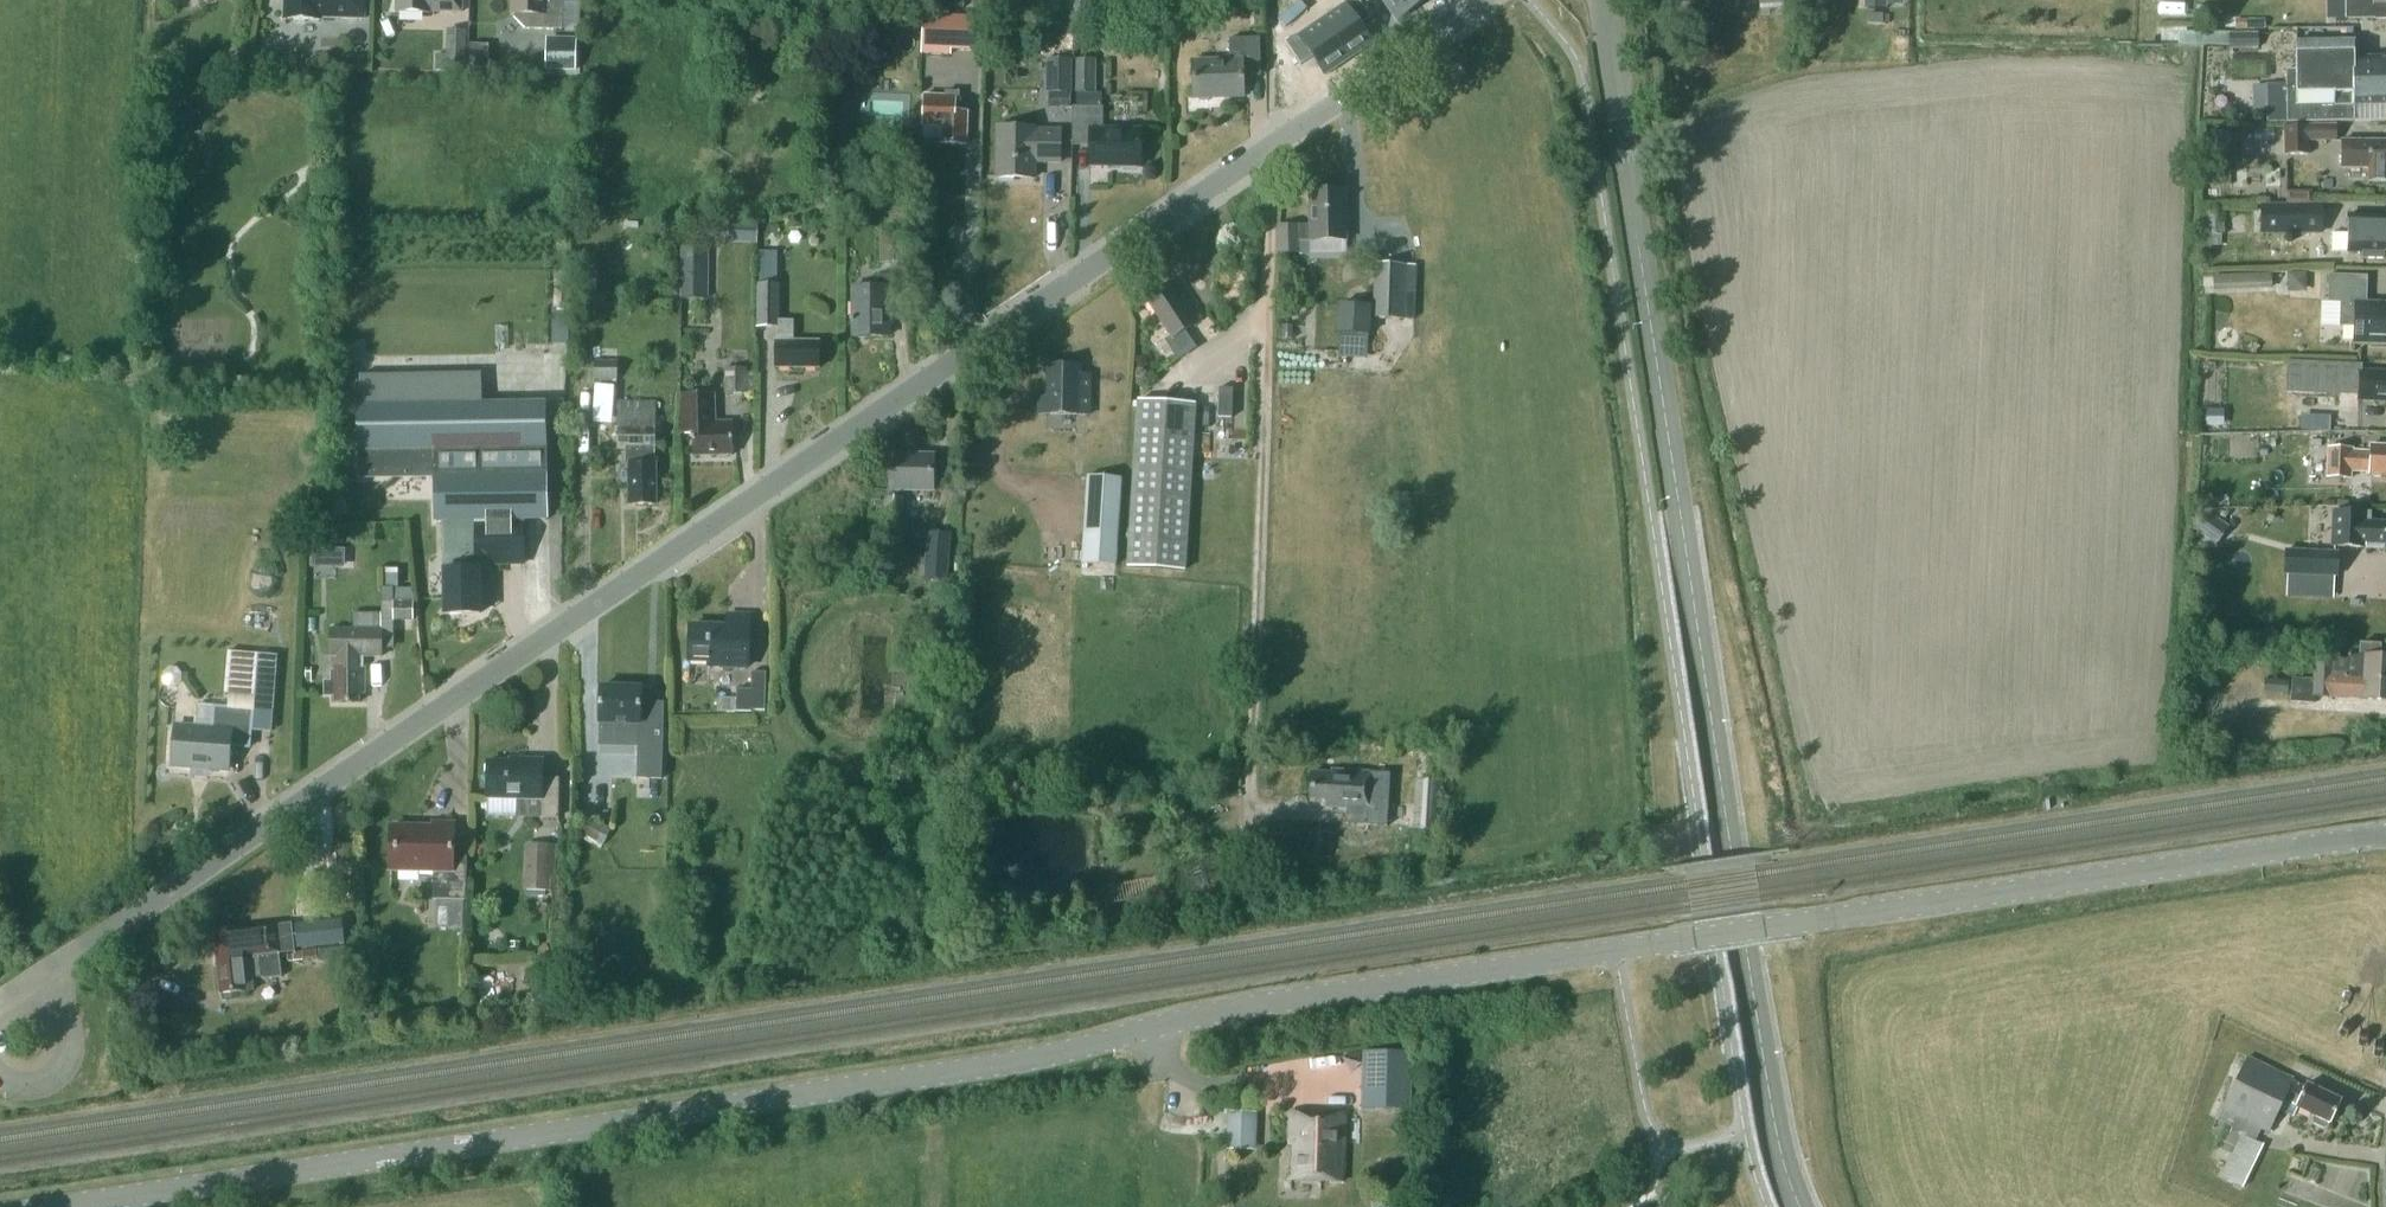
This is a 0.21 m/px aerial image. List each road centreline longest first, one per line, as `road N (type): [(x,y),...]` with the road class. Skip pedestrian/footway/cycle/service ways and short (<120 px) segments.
road 1 (tertiary): [(2385,834),(1243,1006),(1038,1058),(122,1197)]
road 2 (unclassified): [(37,981),(1488,0)]
road 3 (tertiary): [(1801,1206),(1766,1089),(1607,0)]
road 4 (residential): [(0,1067),(16,1078),(47,1073),(62,1048),(59,1020),(37,981)]

